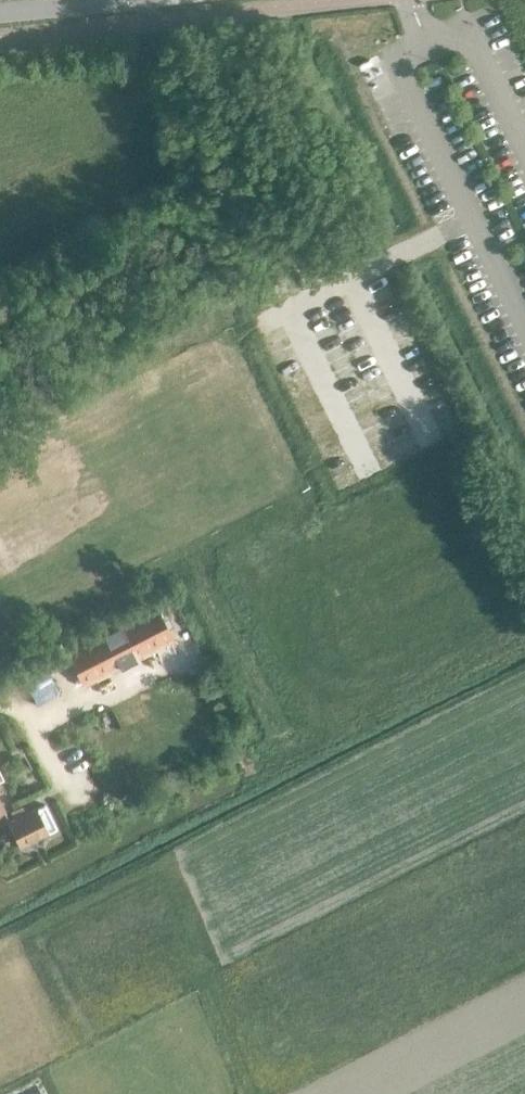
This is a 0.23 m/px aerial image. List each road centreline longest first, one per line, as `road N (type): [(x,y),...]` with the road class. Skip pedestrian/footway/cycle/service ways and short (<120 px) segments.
road 1 (residential): [(0,13),(119,0)]

